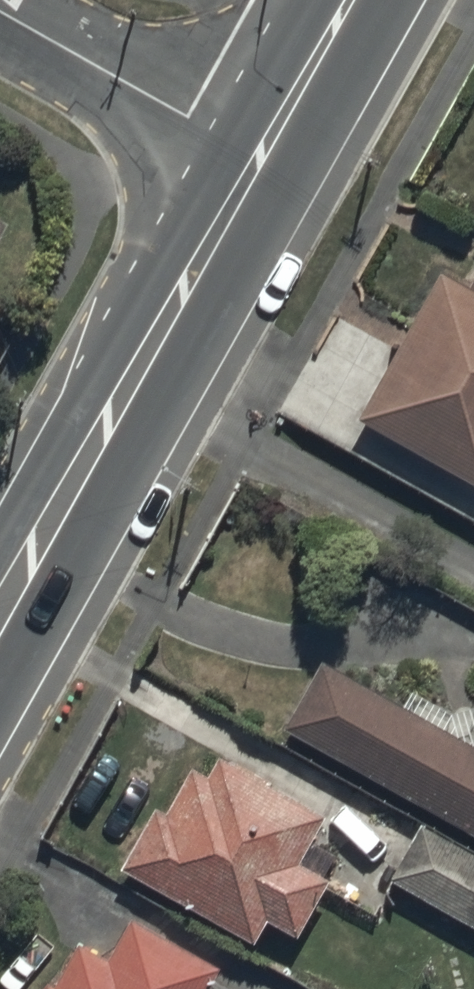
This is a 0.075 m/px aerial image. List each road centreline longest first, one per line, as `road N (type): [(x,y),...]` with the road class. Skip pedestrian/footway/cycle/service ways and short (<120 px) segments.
road 1 (residential): [(136,383),(473,568)]
road 2 (residential): [(0,12),(263,159)]
road 3 (secondary): [(136,383),(0,621)]
road 4 (secondary): [(263,159),(136,383)]
road 5 (secondary): [(352,0),(263,159)]

